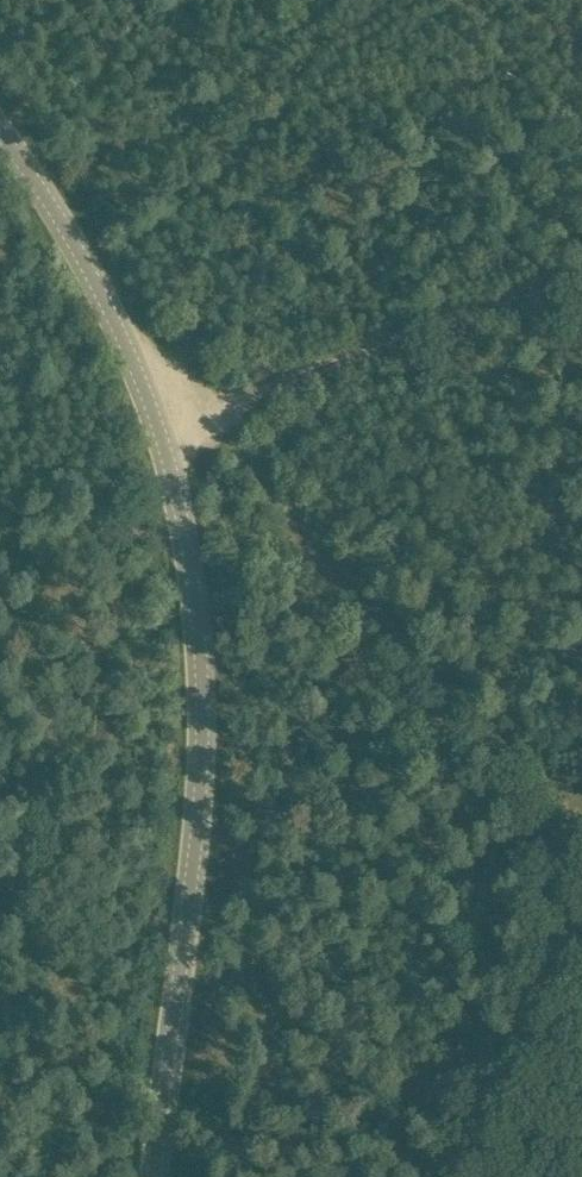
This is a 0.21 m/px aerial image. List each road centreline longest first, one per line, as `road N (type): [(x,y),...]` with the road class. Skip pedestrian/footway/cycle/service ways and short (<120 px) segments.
road 1 (tertiary): [(147,1176),(198,710),(186,504),(162,377),(0,130)]
road 2 (track): [(214,416),(318,548),(465,706),(527,760),(581,790)]
road 3 (track): [(173,433),(447,319),(581,280)]

